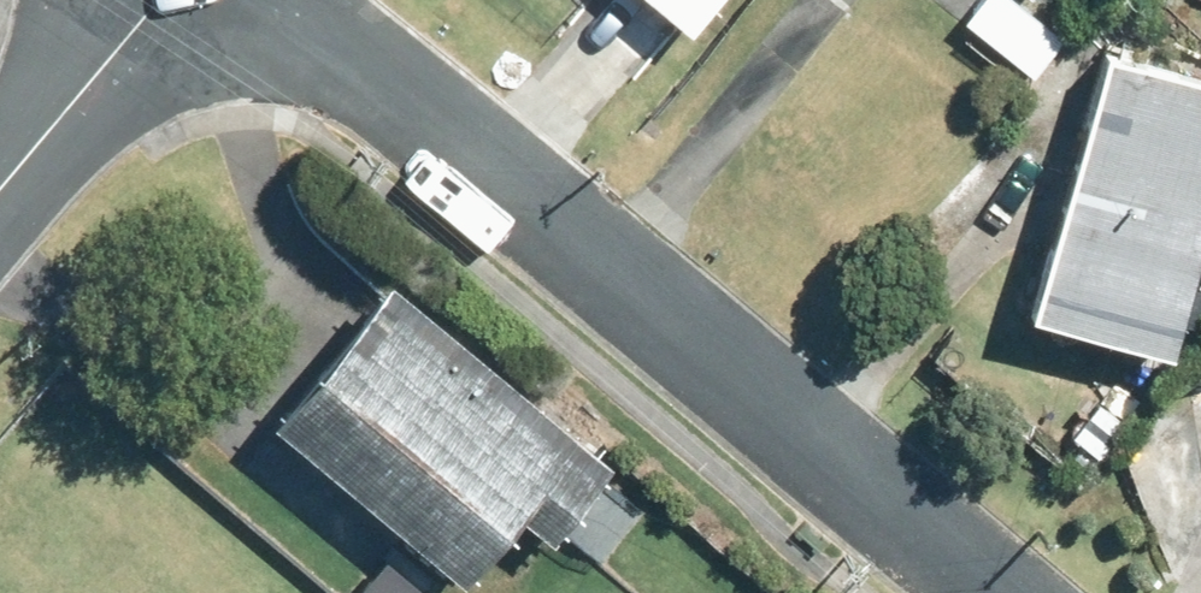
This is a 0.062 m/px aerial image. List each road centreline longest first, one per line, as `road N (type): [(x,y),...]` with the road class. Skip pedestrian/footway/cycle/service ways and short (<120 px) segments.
road 1 (residential): [(266,0),(994,592)]
road 2 (residential): [(161,0),(0,189)]

